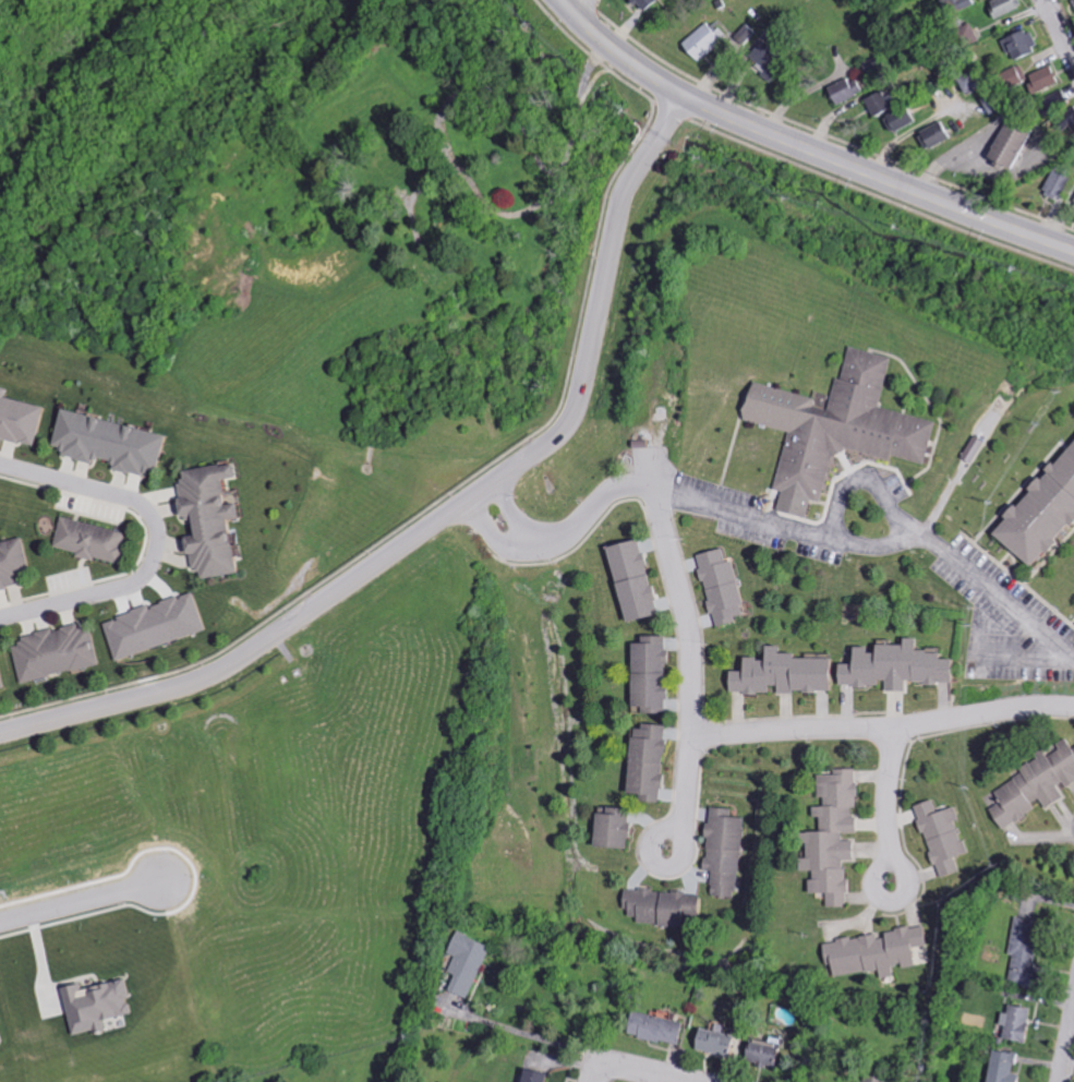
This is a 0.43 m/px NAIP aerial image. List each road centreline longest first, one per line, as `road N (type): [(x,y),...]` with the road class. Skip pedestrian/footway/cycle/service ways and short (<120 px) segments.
road 1 (residential): [(690,88),(619,194),(576,417),(201,678),(0,729)]
road 2 (secondary): [(567,0),(690,88),(1073,242)]
road 3 (residential): [(652,453),(693,633),(698,689),(678,845)]
road 4 (residential): [(0,463),(142,500),(162,533),(148,574),(128,587),(0,619)]
road 5 (residential): [(698,732),(885,729),(1073,707)]
road 6 (residential): [(828,537),(842,482),(854,473),(876,480),(918,536),(1073,657)]
road 7 (residential): [(656,491),(874,546),(918,536),(957,477)]
road 8 (residential): [(656,491),(615,491),(558,541),(534,542),(511,534),(479,488)]
road 9 (residential): [(0,923),(164,878)]
road 10 (residential): [(894,854),(888,838),(876,878),(881,897),(894,901),(906,888),(894,854)]

